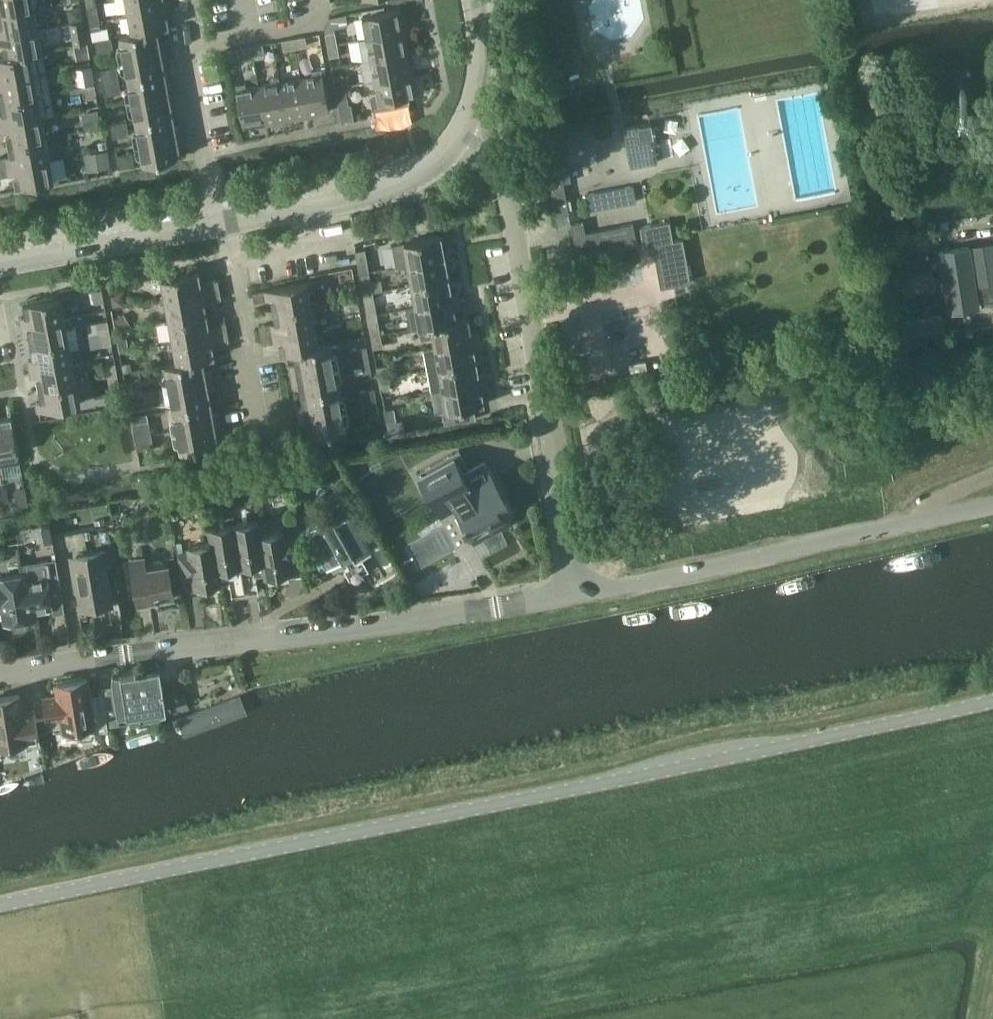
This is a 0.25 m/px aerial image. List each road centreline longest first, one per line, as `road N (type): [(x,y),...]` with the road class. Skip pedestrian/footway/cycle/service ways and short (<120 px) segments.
road 1 (unclassified): [(992,698),(0,907)]
road 2 (unclassified): [(0,674),(311,638),(580,593)]
road 3 (tertiary): [(580,593),(506,181),(457,138)]
road 4 (tertiary): [(580,593),(903,522)]
road 5 (tertiary): [(217,222),(418,176),(457,138)]
road 6 (residential): [(262,442),(217,222)]
road 7 (tertiary): [(0,262),(217,222)]
road 8 (residential): [(217,222),(184,48)]
road 9 (tertiary): [(457,138),(484,49),(475,0)]

